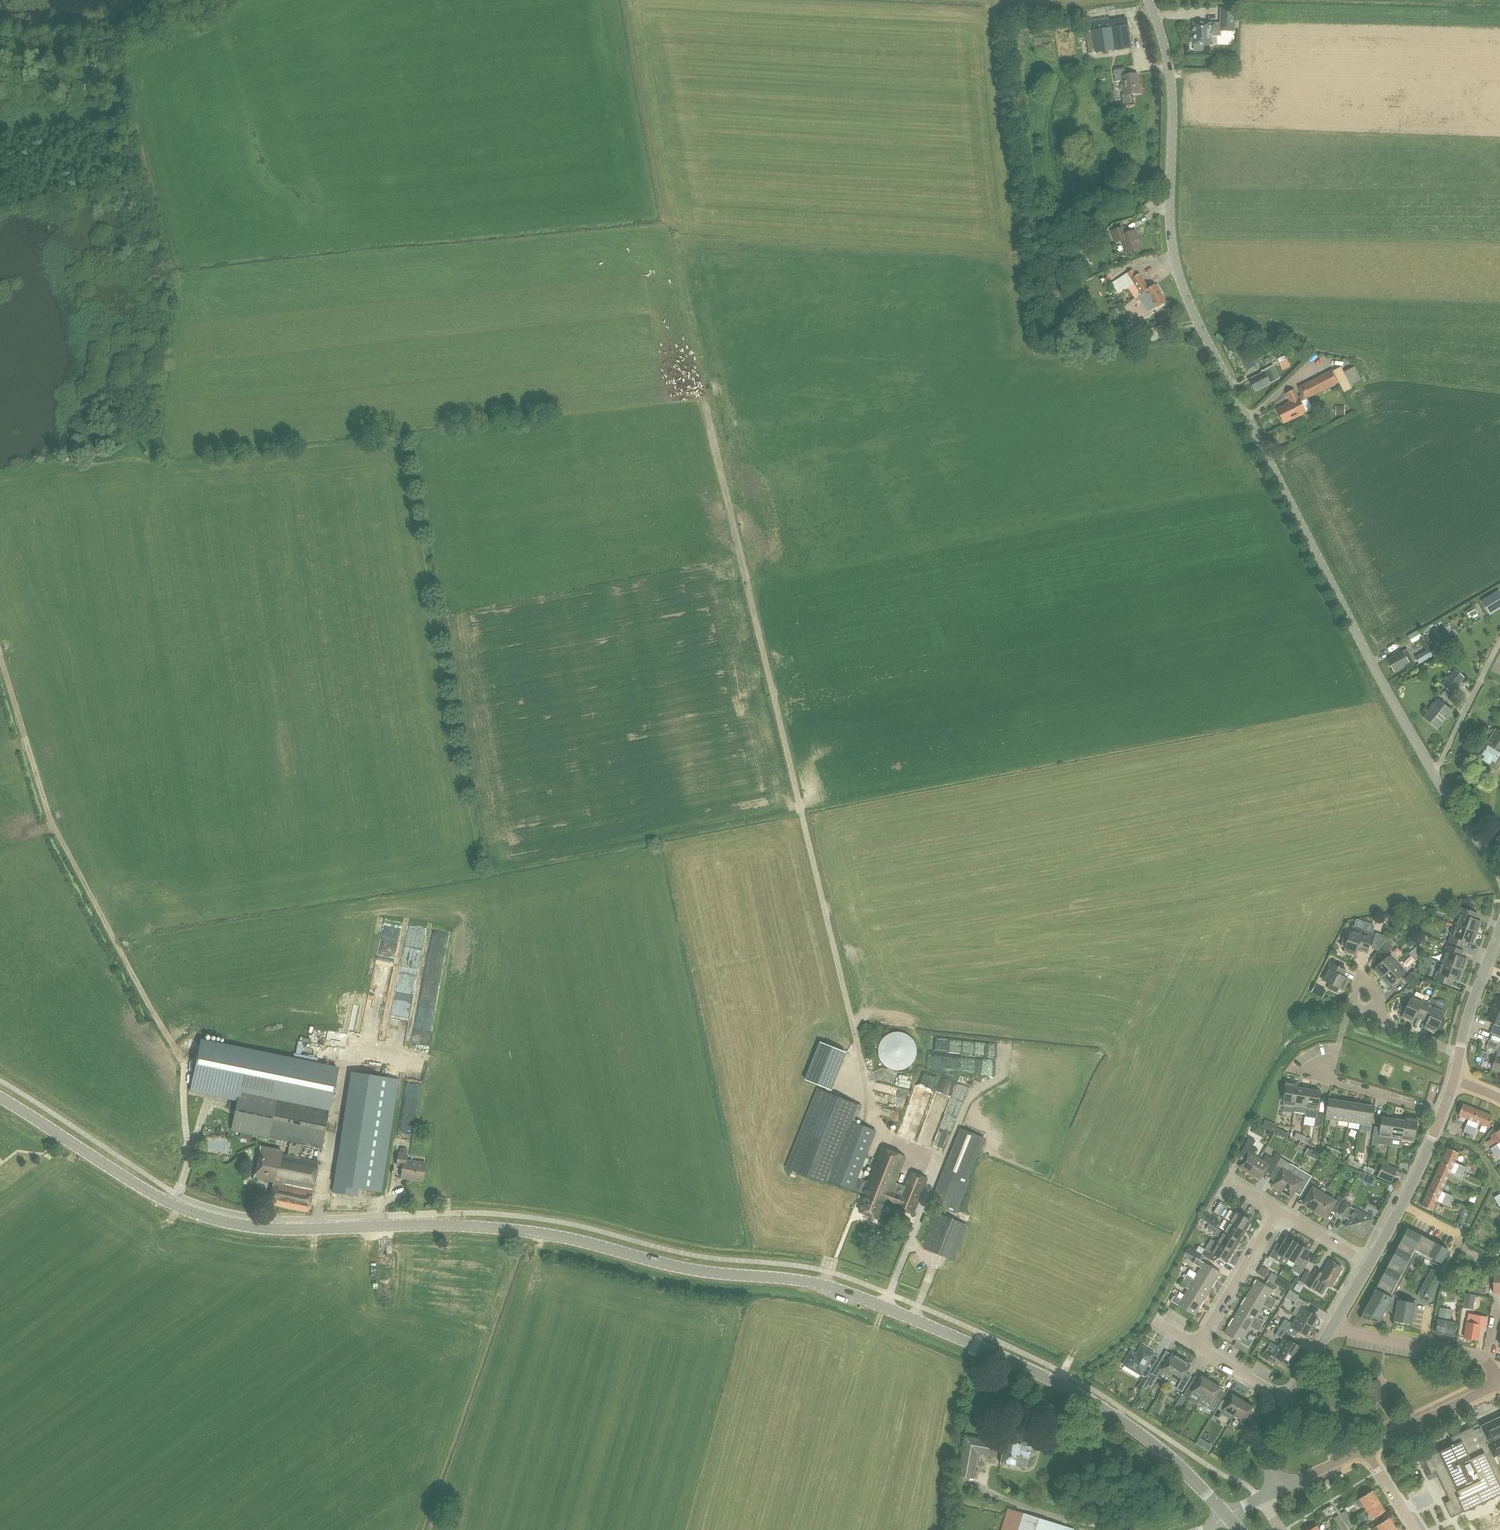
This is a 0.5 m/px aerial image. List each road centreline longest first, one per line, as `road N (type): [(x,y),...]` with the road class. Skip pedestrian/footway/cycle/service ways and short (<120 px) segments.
road 1 (secondary): [(1227,1516),(1162,1451),(1077,1393),(835,1288),(679,1267),(541,1233),(423,1225),(298,1231),(210,1219),(151,1193),(0,1098)]
road 2 (tertiary): [(1499,875),(1385,688),(1183,294),(1168,207),(1171,93),(1149,0)]
road 3 (track): [(704,401),(860,1056)]
road 4 (track): [(188,1161),(182,1062),(52,824),(0,657)]
road 5 (residential): [(1499,1383),(1477,1356),(1331,1328)]
road 6 (tertiary): [(1369,1264),(1441,1116)]
road 7 (residential): [(1196,1346),(1278,1210)]
road 8 (residential): [(1365,1448),(1499,1383)]
road 9 (tertiary): [(1459,1054),(1499,928)]
road 10 (residential): [(1441,1116),(1335,1084),(1330,1072)]

